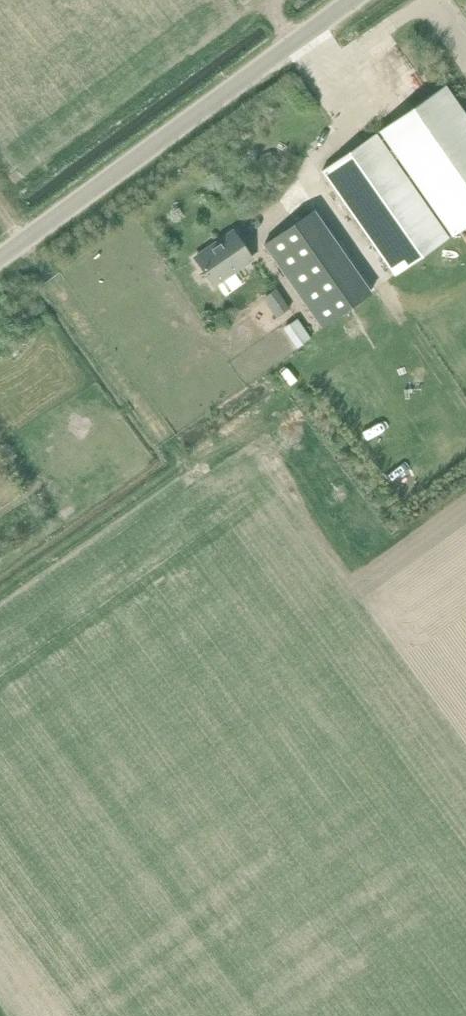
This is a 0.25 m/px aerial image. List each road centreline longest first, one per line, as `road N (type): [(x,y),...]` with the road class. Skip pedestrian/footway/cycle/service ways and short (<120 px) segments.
road 1 (unclassified): [(0,254),(345,0)]

